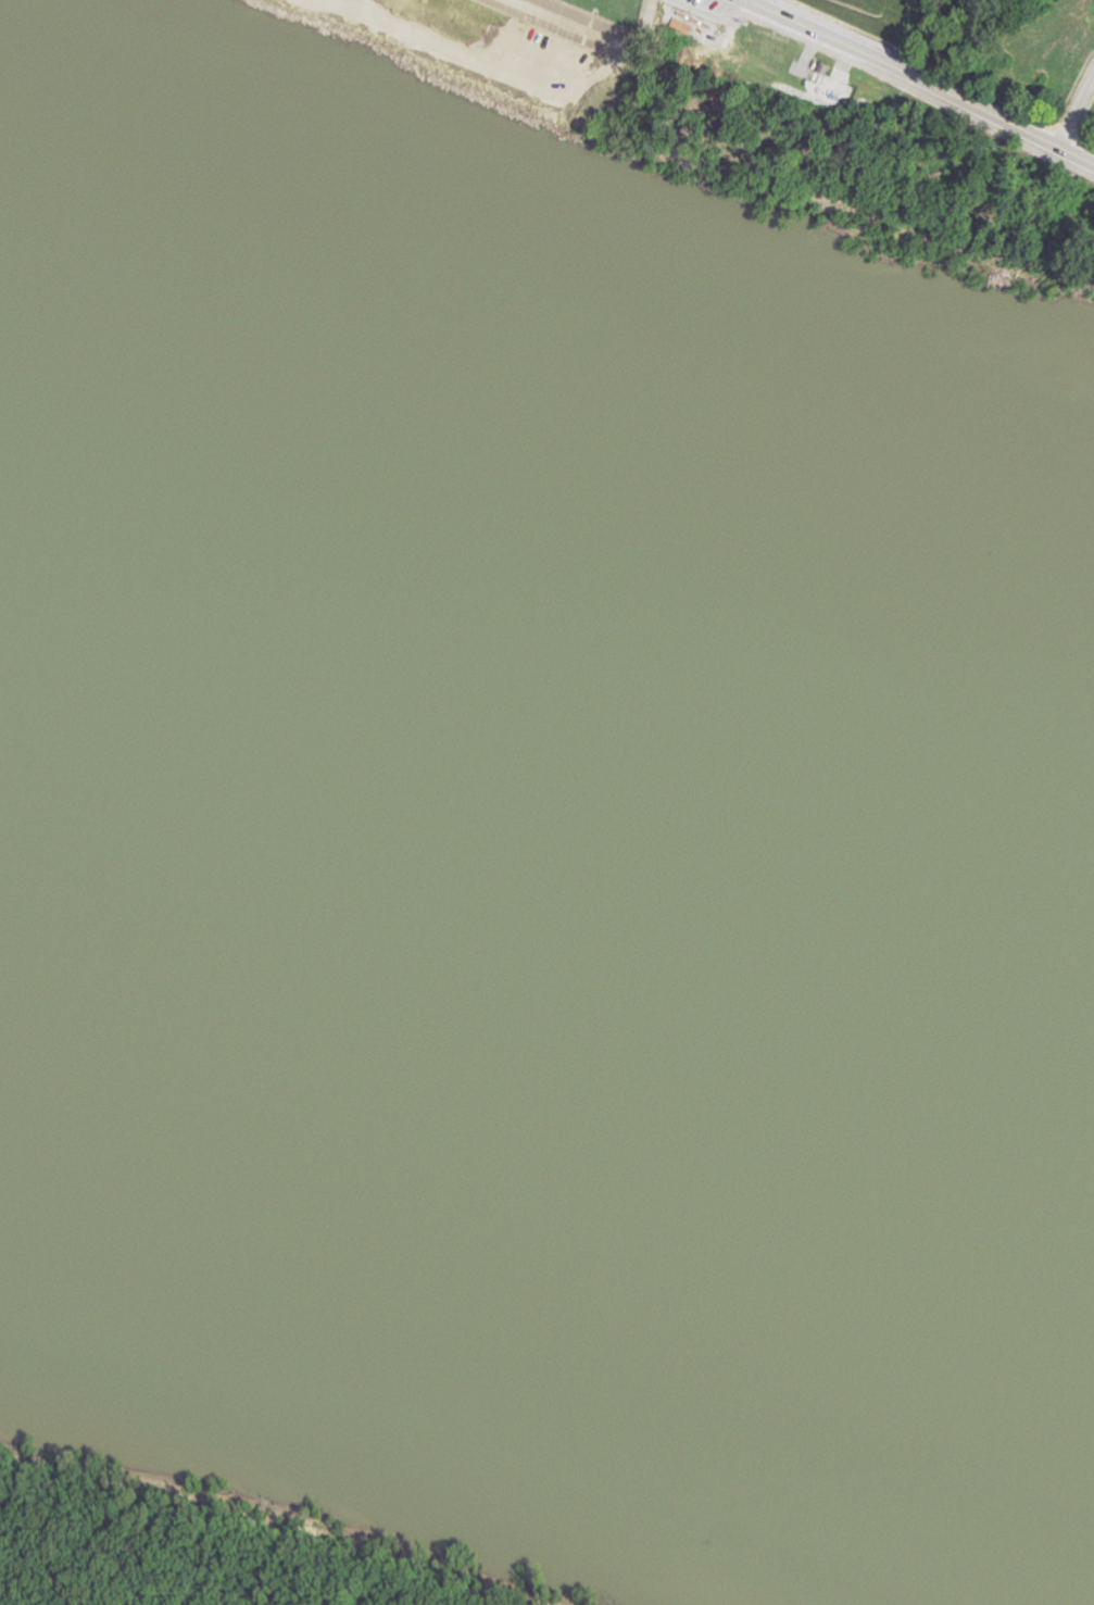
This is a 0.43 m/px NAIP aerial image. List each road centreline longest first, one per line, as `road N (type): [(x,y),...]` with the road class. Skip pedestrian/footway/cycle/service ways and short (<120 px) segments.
road 1 (secondary): [(1093,165),(745,0)]

